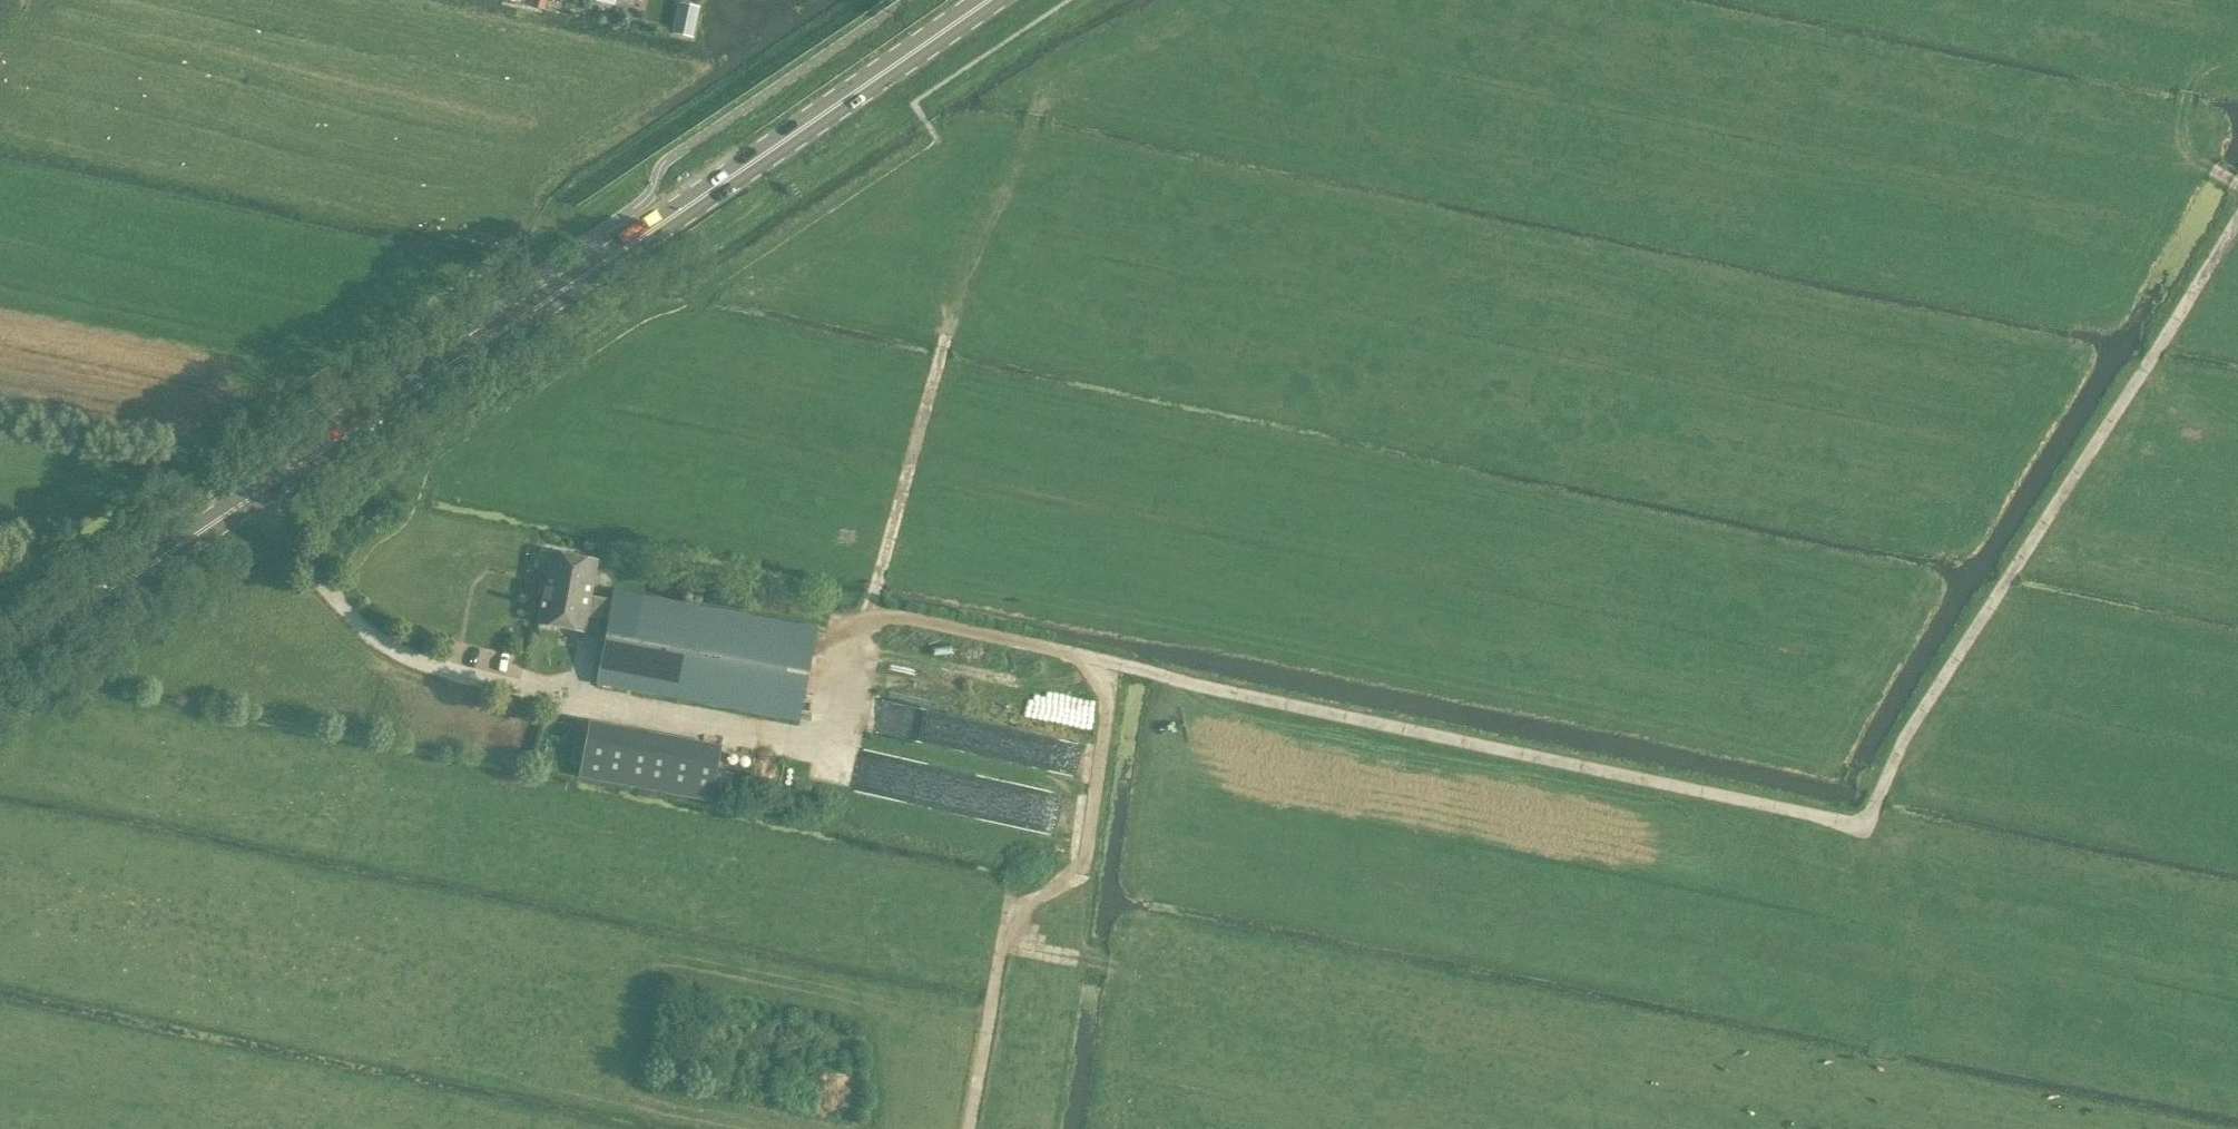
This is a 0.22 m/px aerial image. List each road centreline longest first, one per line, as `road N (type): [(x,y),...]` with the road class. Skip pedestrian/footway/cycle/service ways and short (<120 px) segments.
road 1 (track): [(947,337),(867,614),(1854,826),(1872,814),(1910,730),(2237,218)]
road 2 (primary): [(0,667),(986,0)]

